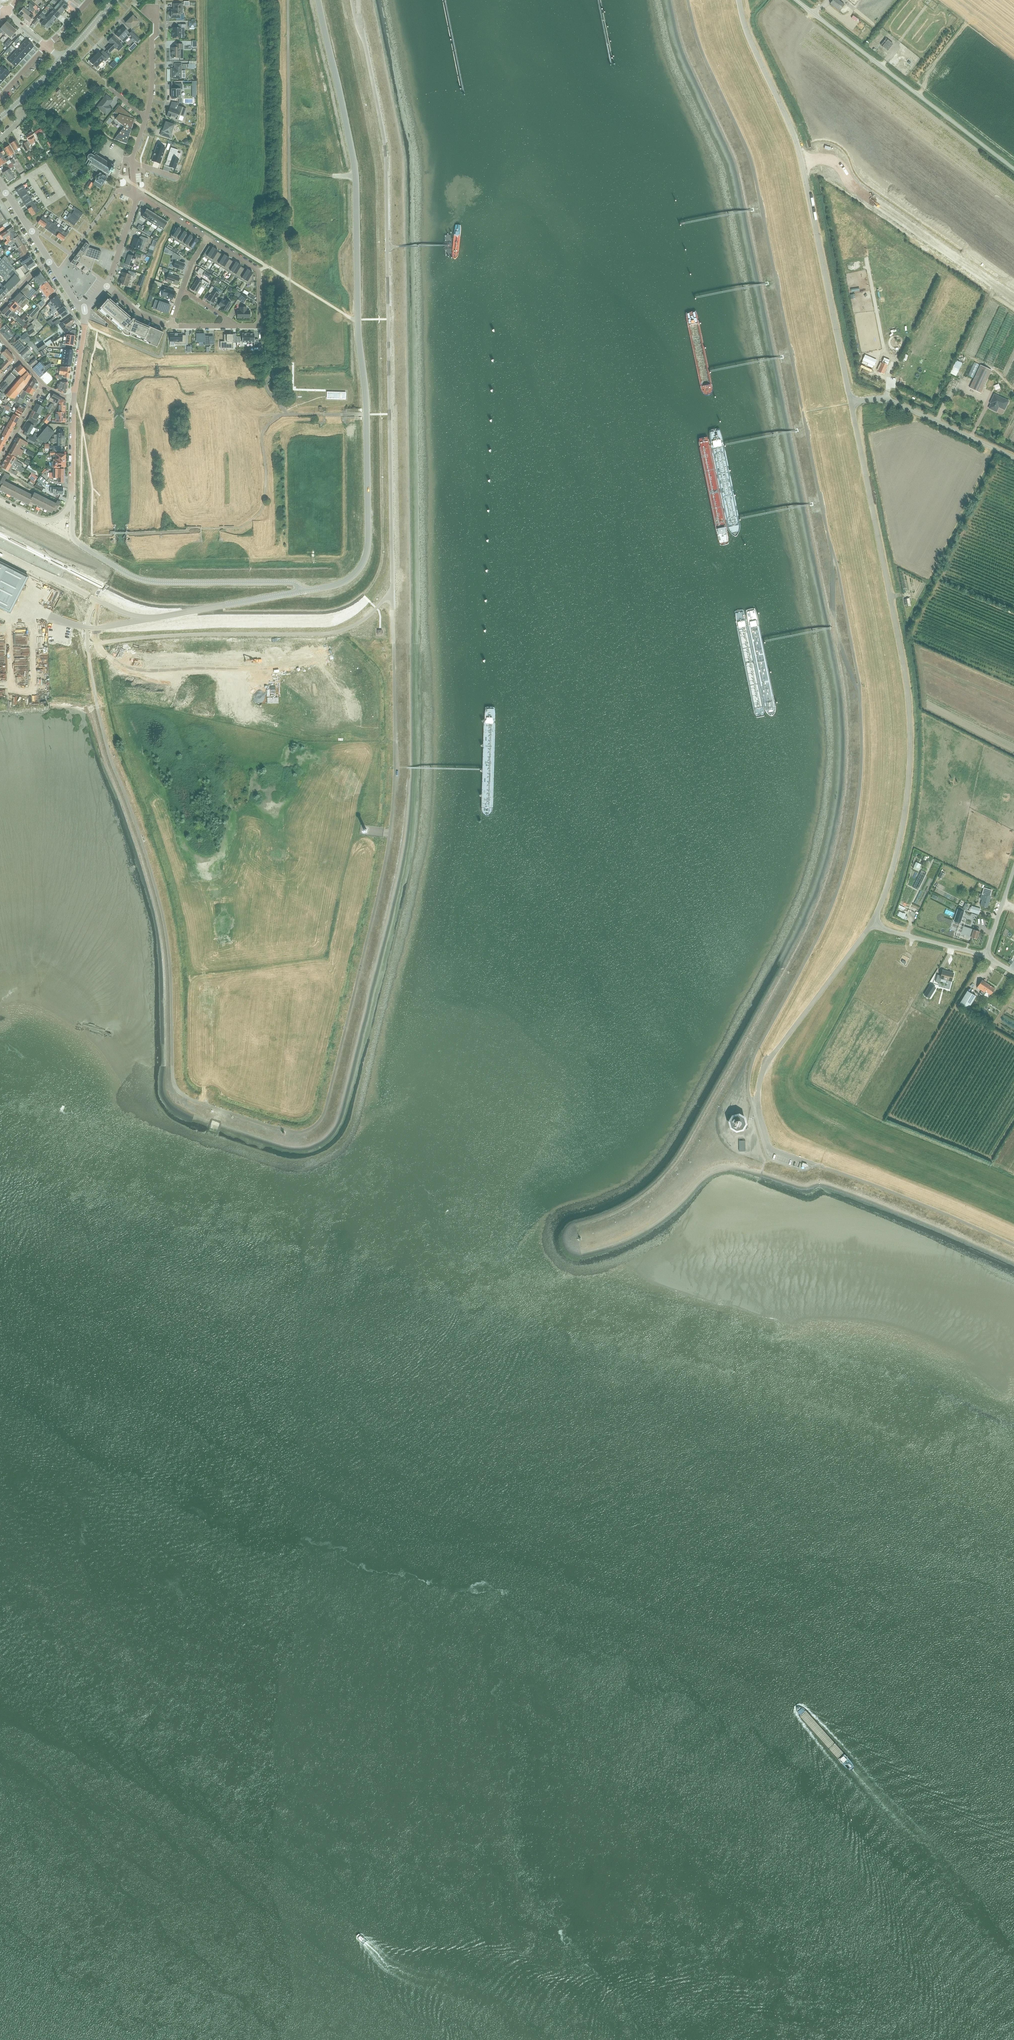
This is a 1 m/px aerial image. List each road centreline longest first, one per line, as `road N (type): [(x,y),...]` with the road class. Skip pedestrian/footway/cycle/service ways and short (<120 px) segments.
road 1 (unclassified): [(88,644),(107,748),(164,927),(176,1086),(199,1103),(306,1133),(329,1114),(385,864),(396,767),(392,594)]
road 2 (tertiary): [(302,591),(346,580),(368,547),(356,169),(318,0)]
road 3 (unclassified): [(834,557),(752,165),(702,56),(688,0)]
road 4 (unclassified): [(392,594),(386,172),(360,28)]
road 5 (unclassified): [(873,923),(898,854),(912,731),(851,403)]
road 6 (unclassified): [(757,1108),(752,1066),(821,932),(845,865),(860,786),(860,692)]
road 7 (residential): [(851,403),(803,161),(740,0)]
road 8 (unclassified): [(392,594),(324,642),(303,679),(281,688),(207,666),(128,666),(88,644)]
road 9 (unclassified): [(757,1108),(766,1068),(873,923)]
road 10 (residential): [(1013,457),(893,402),(851,403)]
road 11 (unclassified): [(135,577),(290,582),(302,591)]
road 12 (tertiary): [(143,617),(302,591)]
road 13 (unclassified): [(912,90),(796,0)]
road 14 (unclassified): [(860,692),(834,626),(834,557)]
road 15 (unclassified): [(834,557),(860,692)]
road 16 (residential): [(57,530),(72,498),(75,400)]

